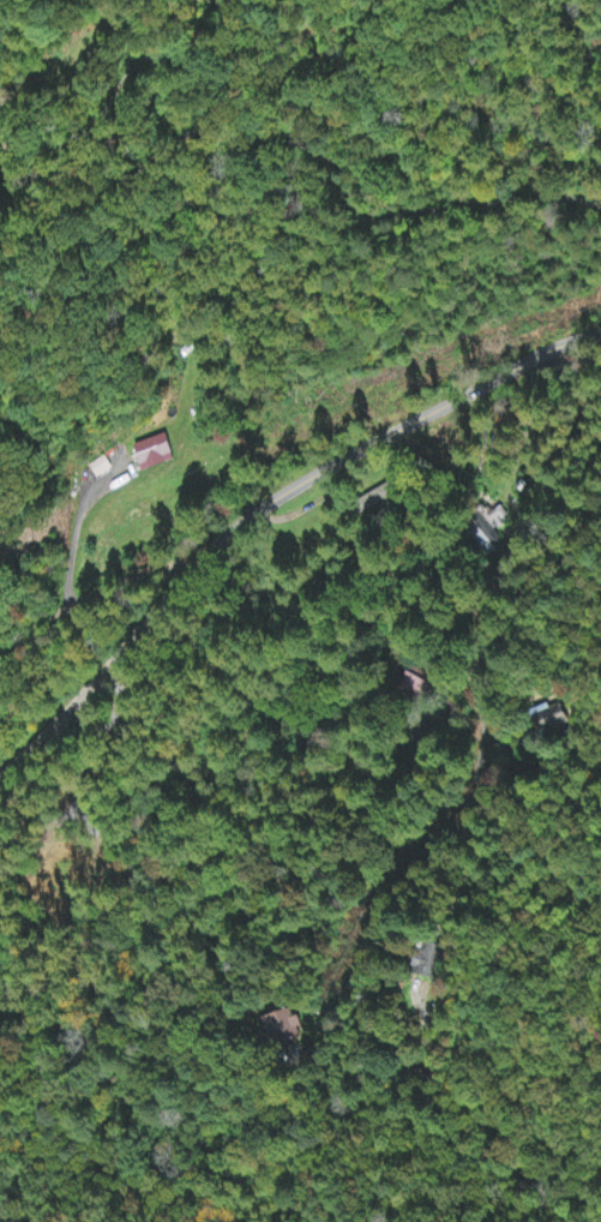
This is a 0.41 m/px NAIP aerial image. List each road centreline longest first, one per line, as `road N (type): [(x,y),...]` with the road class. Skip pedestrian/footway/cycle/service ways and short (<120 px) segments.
road 1 (residential): [(600,333),(552,348),(264,508),(0,765)]
road 2 (residential): [(356,976),(384,906),(458,832),(477,798),(488,588),(589,408),(552,348)]
road 3 (residential): [(0,628),(44,617),(164,564),(193,570)]

